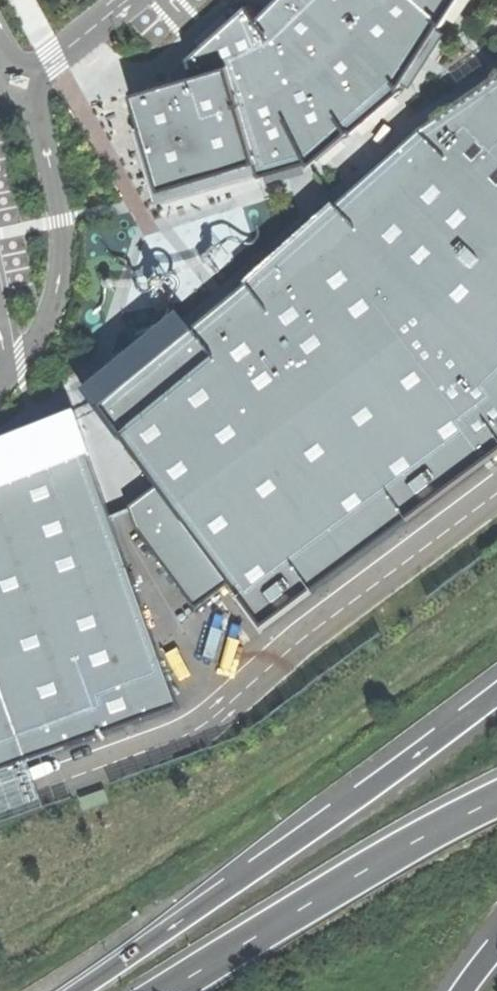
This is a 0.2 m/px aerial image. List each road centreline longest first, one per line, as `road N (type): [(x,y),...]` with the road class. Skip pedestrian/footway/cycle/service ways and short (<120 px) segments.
road 1 (motorway): [(496,692),(77,990)]
road 2 (primary): [(496,799),(169,990)]

